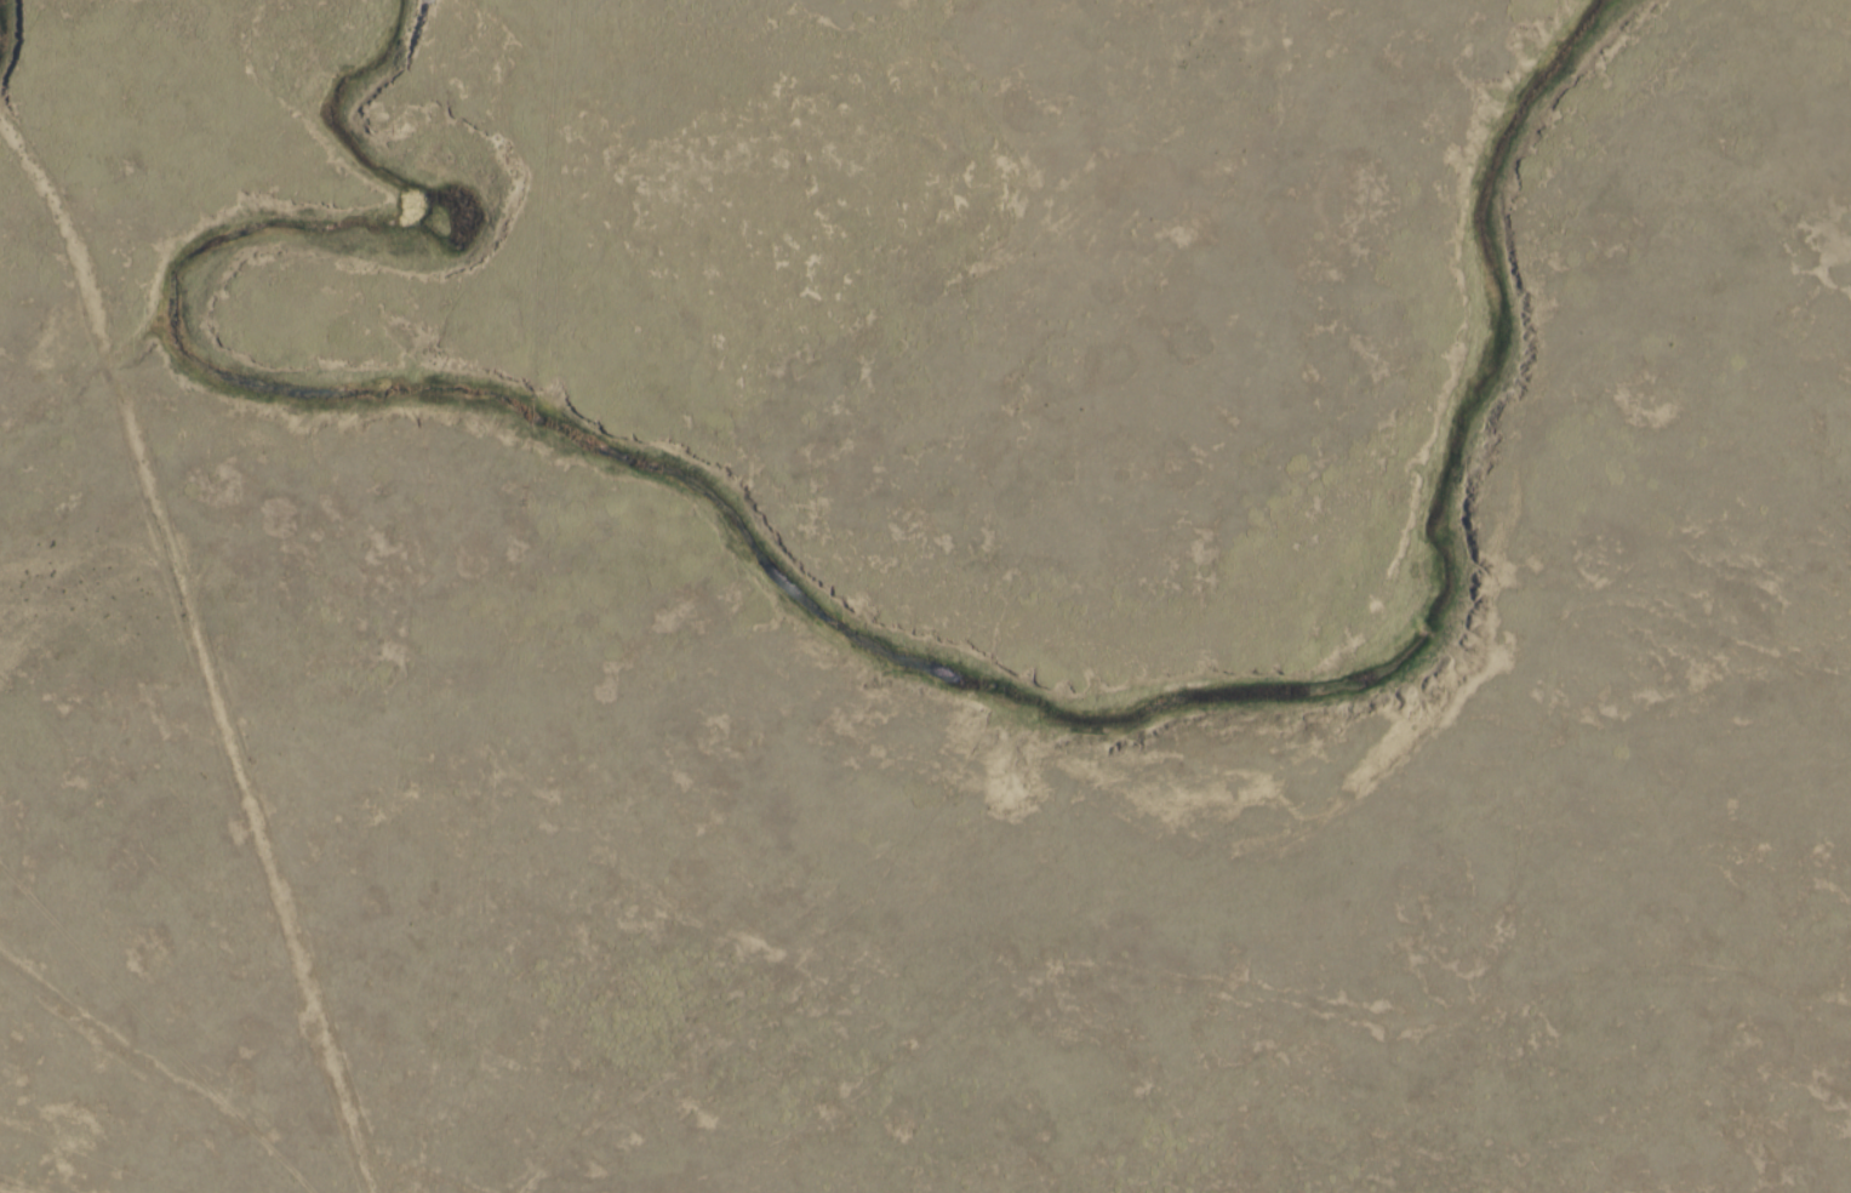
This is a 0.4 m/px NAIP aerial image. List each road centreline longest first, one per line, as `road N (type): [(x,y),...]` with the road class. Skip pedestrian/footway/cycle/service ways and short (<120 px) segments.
road 1 (track): [(0,1149),(118,1192)]

